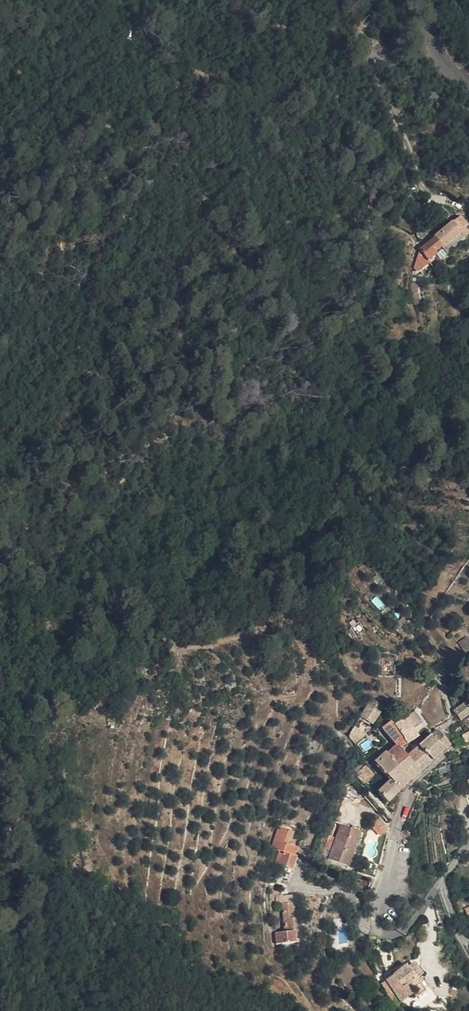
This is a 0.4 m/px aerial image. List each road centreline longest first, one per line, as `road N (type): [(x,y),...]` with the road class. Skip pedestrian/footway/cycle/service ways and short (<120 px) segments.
road 1 (unclassified): [(460,745),(414,784),(396,824),(378,929),(388,936),(406,930),(468,846)]

